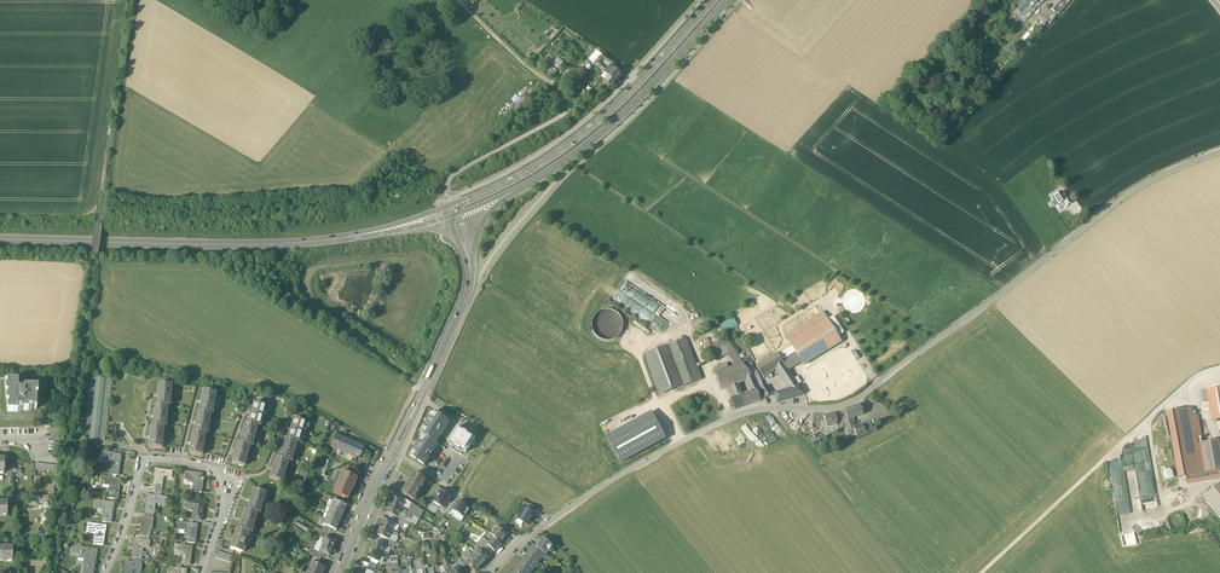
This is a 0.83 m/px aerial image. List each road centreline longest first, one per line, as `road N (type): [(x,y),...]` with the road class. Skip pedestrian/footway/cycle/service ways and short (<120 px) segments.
road 1 (unclassified): [(594,491),(752,409),(823,410),(854,400),(1124,196),(1219,152)]
road 2 (primary): [(0,237),(346,238)]
road 3 (primary): [(711,0),(589,128),(451,205)]
road 4 (track): [(451,205),(453,175),(555,120),(569,104),(457,0)]
road 5 (track): [(1219,368),(1198,374),(982,572)]
road 6 (tertiary): [(341,572),(467,289)]
road 7 (residential): [(202,572),(228,485),(211,467),(164,459),(140,464),(105,572)]
road 8 (primary): [(517,189),(629,109),(730,0)]
road 9 (residential): [(489,572),(525,537),(594,491)]

